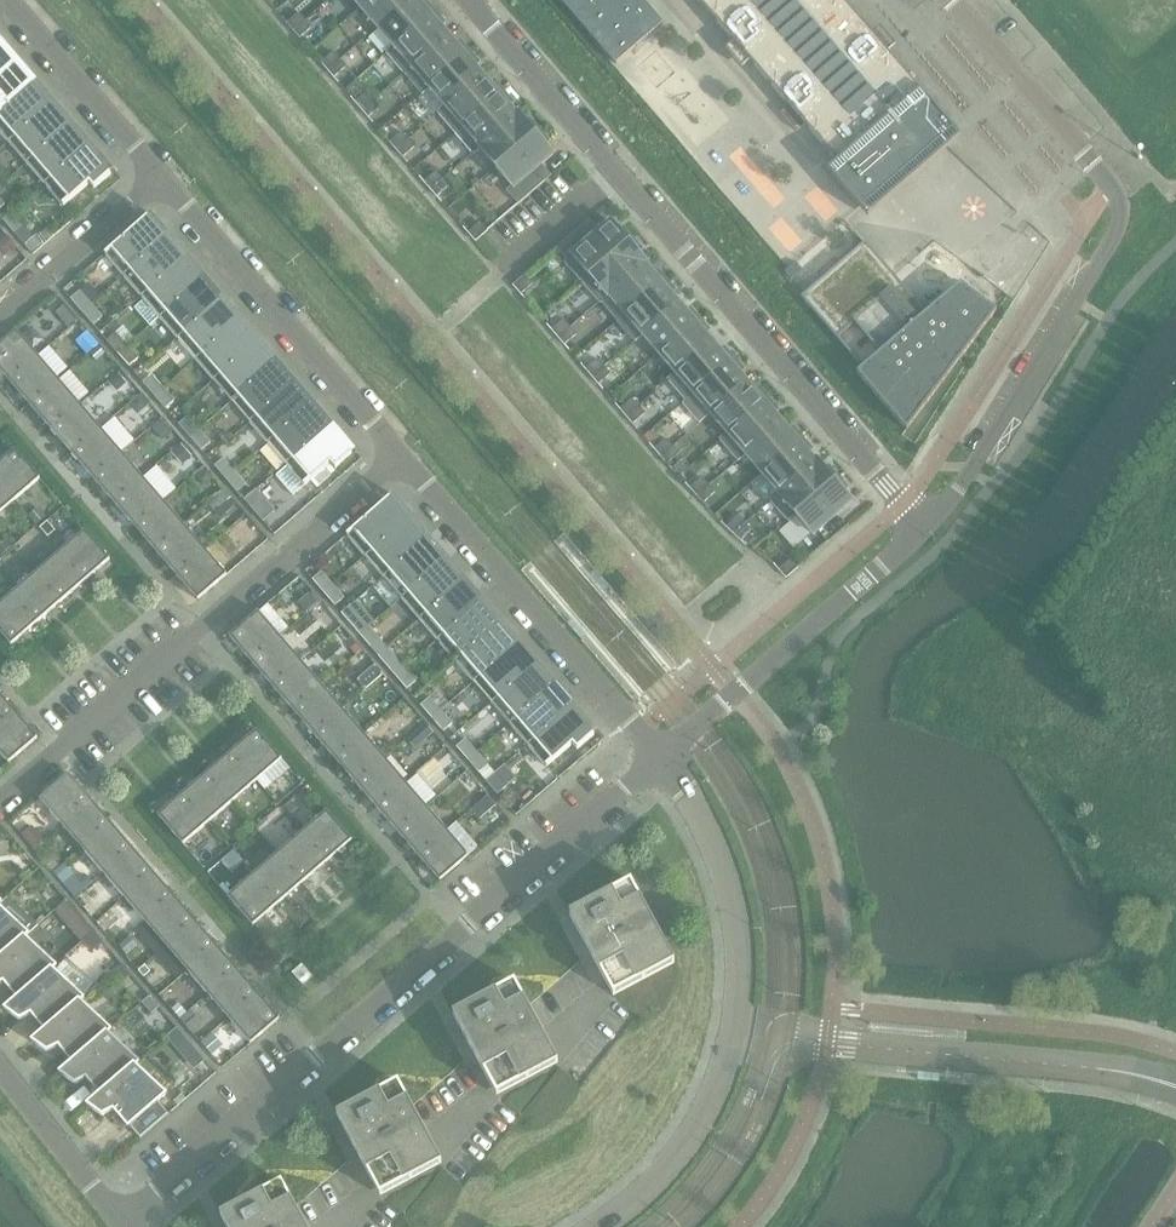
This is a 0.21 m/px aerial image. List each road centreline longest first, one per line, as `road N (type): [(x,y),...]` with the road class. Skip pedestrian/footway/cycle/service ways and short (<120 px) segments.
road 1 (residential): [(122,1226),(664,759)]
road 2 (residential): [(472,0),(924,527)]
road 3 (residential): [(924,527),(960,491),(1122,214),(1110,183),(952,0)]
road 4 (residential): [(0,799),(403,455)]
road 5 (residential): [(403,455),(664,759)]
road 6 (residential): [(163,177),(403,455)]
road 7 (residential): [(664,759),(924,527)]
road 8 (residential): [(664,759),(730,883),(742,960),(738,1035)]
road 9 (residential): [(604,1226),(674,1163),(717,1097),(738,1035)]
road 10 (residential): [(10,0),(163,177)]
road 11 (residential): [(0,315),(163,177)]
road 12 (residential): [(122,1226),(0,1069)]

